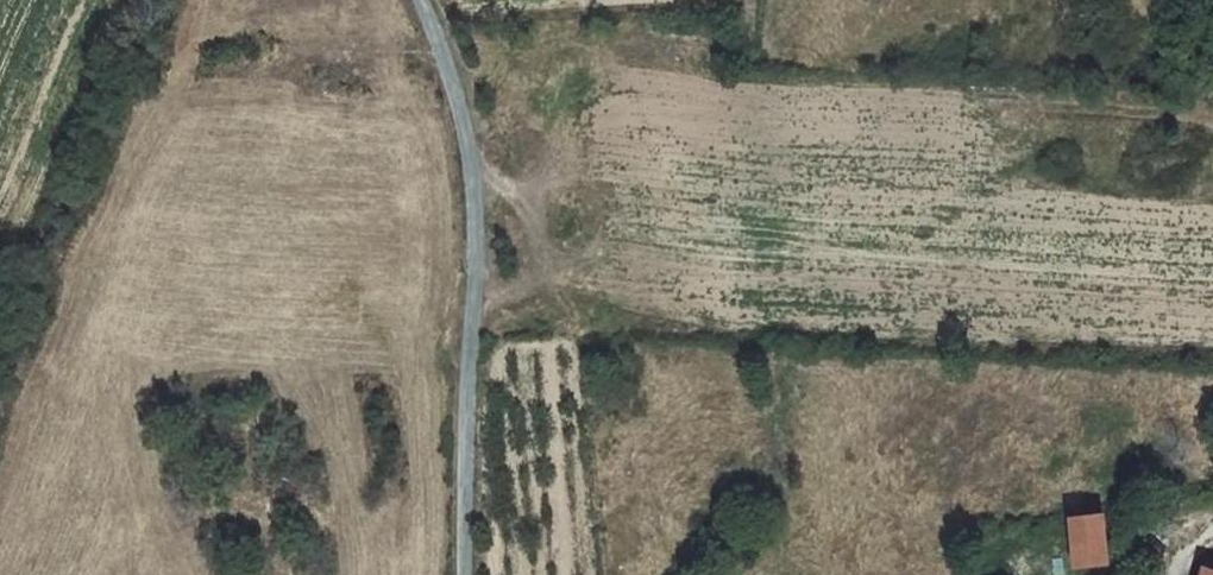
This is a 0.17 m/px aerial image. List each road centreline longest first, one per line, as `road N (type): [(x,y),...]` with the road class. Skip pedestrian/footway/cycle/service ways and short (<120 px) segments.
road 1 (unclassified): [(424,0),(452,71),(471,162),(469,574)]

